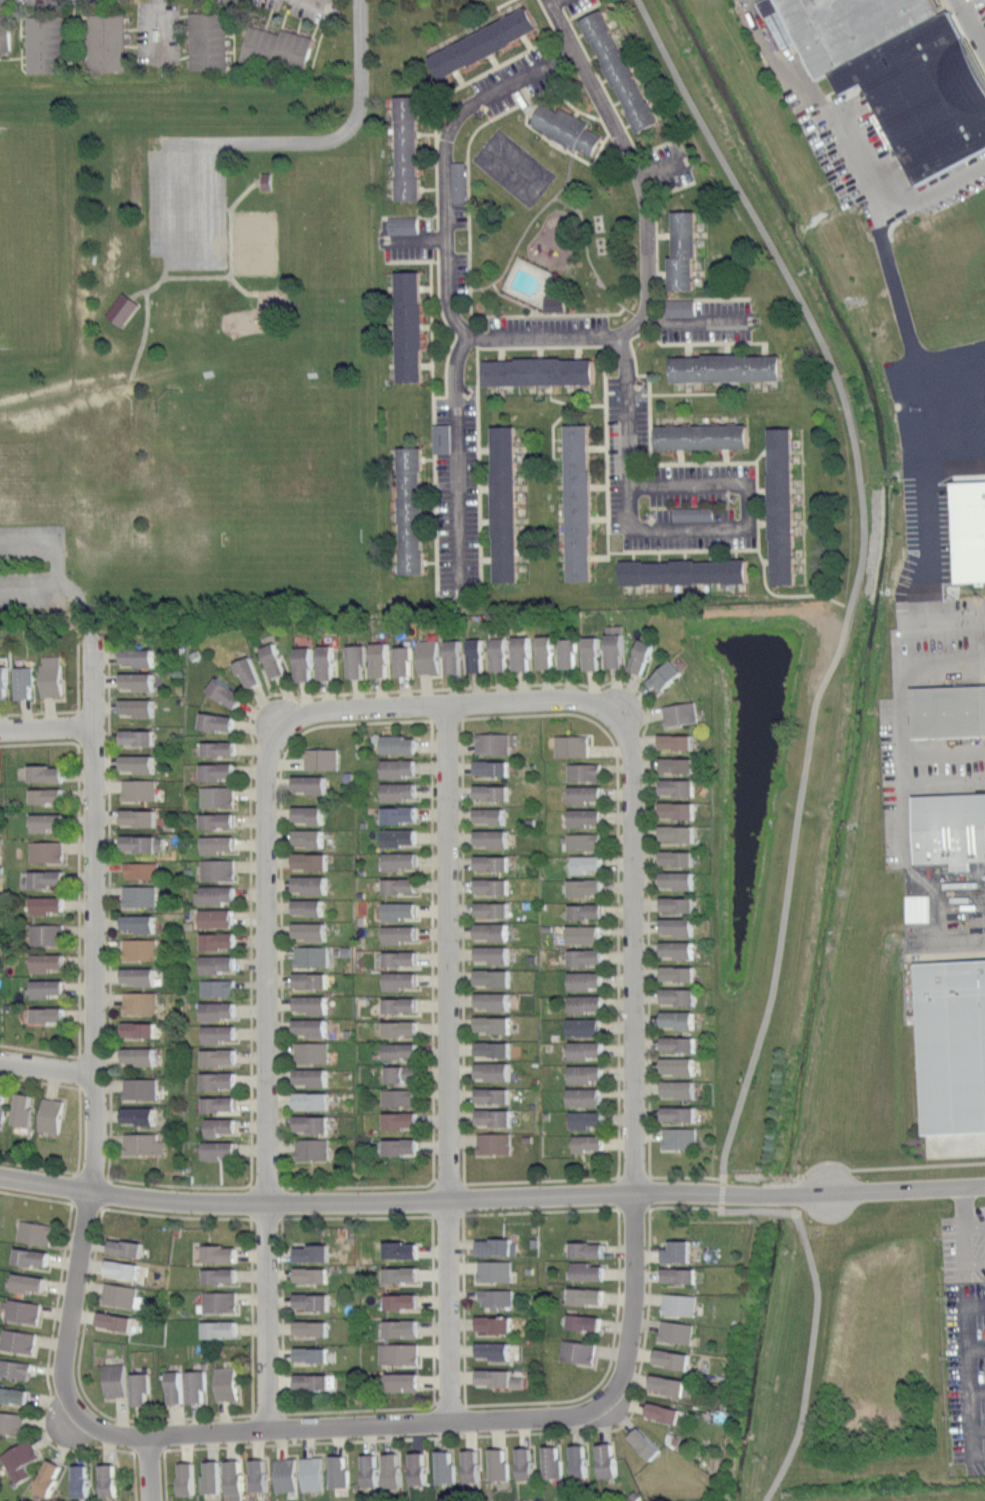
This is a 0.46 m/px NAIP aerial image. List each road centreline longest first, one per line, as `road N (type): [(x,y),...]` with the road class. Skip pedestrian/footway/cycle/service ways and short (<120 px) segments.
road 1 (residential): [(0,1176),(268,1204),(984,1186)]
road 2 (residential): [(59,583),(75,594),(91,639),(98,954),(95,1192),(64,1376),(78,1413),(103,1431)]
road 3 (residential): [(273,1431),(262,763),(283,720)]
road 4 (residential): [(446,705),(449,1418)]
road 5 (residential): [(595,1406),(617,1387),(628,1356),(633,1293),(633,746)]
road 6 (residential): [(103,1431),(273,1431),(563,1415),(595,1406)]
road 7 (residential): [(283,720),(349,703),(573,697),(626,716),(633,746)]

